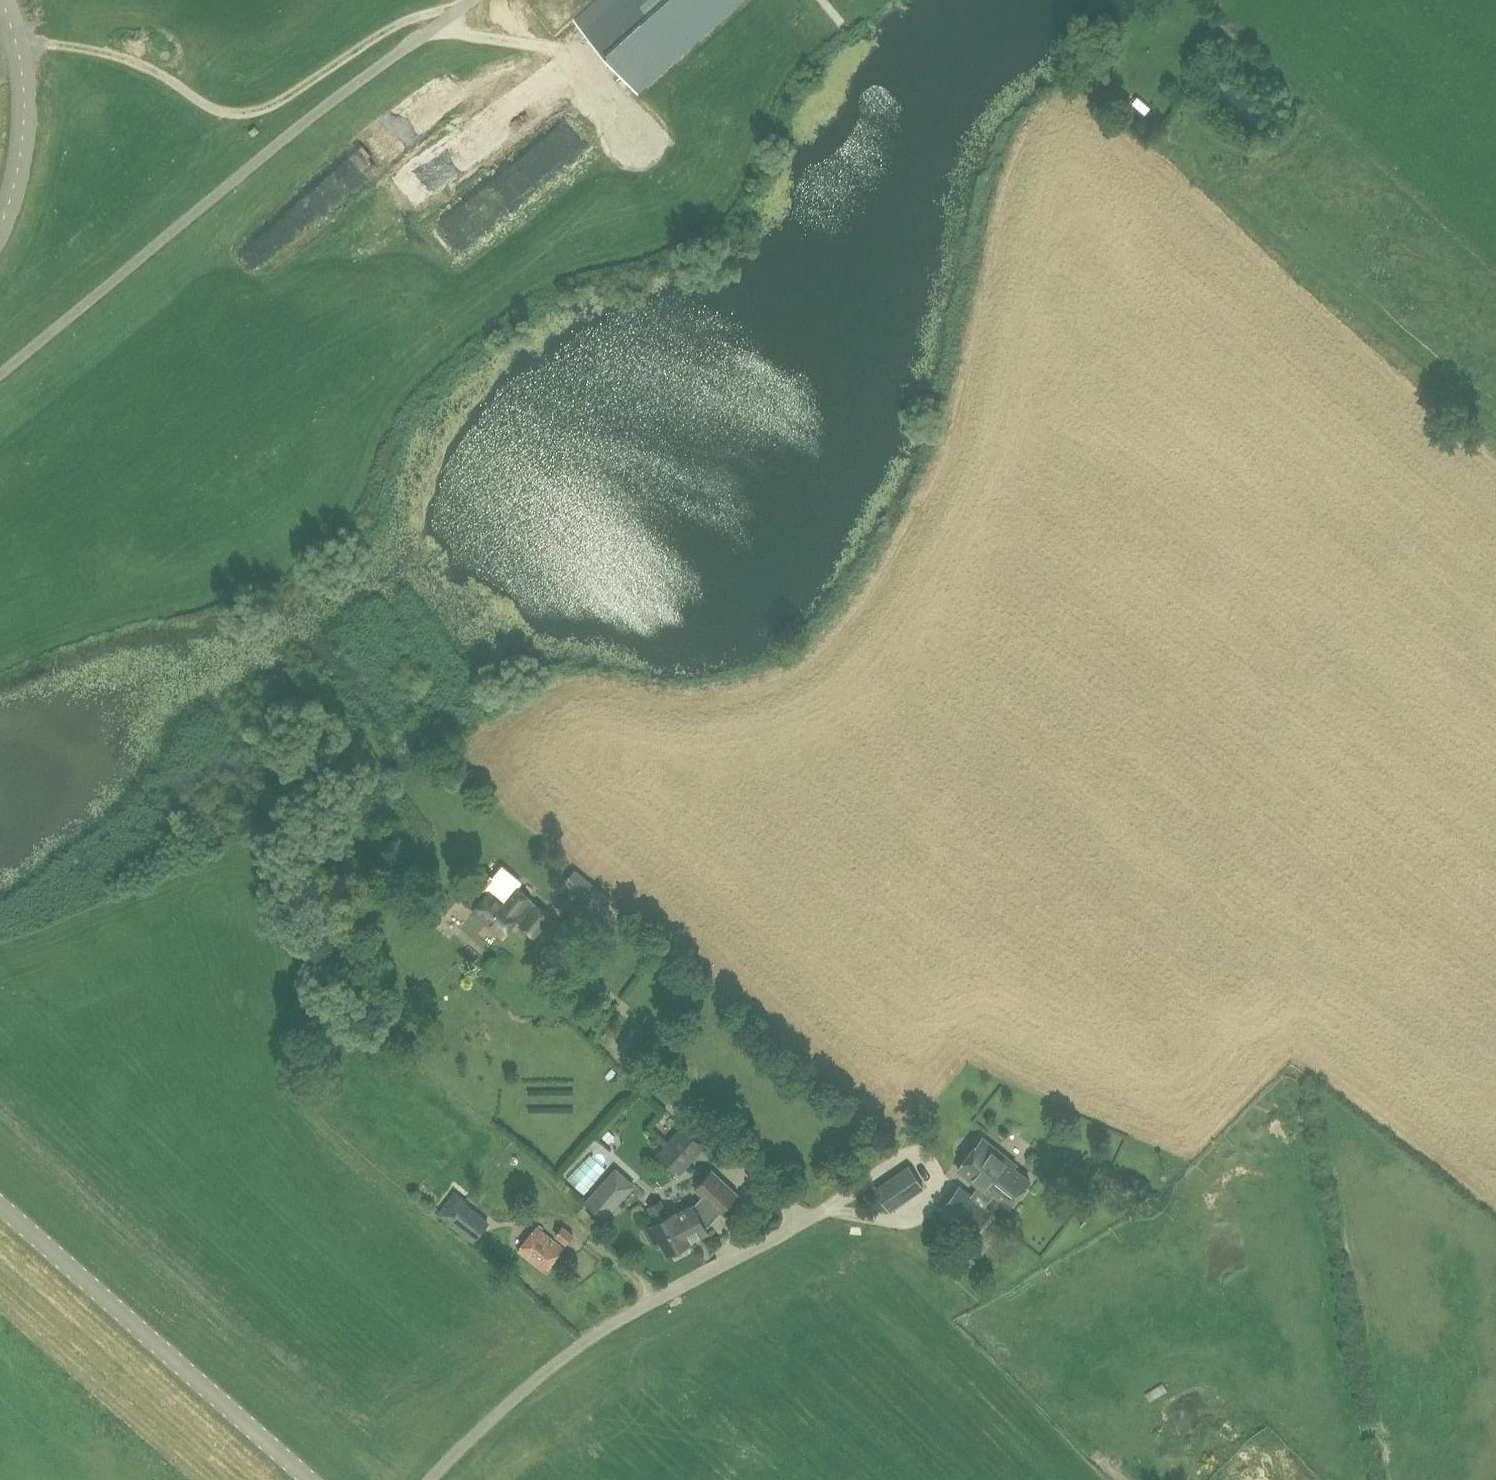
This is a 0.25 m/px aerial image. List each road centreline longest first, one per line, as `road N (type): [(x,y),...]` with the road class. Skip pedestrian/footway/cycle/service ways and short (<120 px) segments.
road 1 (unclassified): [(0,374),(438,26)]
road 2 (unclassified): [(13,52),(106,55),(217,113),(247,118),(400,19),(438,26)]
road 3 (unclassified): [(313,1479),(0,1203)]
road 4 (unclassified): [(0,212),(24,127),(13,52)]

